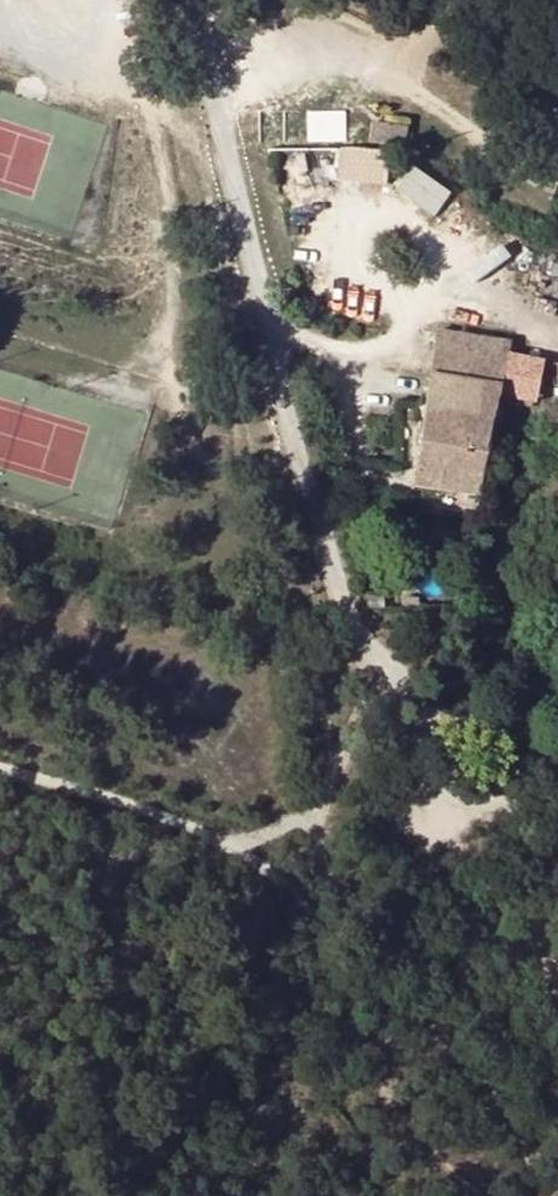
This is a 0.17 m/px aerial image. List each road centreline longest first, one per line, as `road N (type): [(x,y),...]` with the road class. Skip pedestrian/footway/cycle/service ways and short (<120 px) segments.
road 1 (unclassified): [(557,818),(434,778),(421,706),(350,612),(307,483),(198,38)]
road 2 (track): [(381,653),(314,812),(275,834),(237,841),(0,781)]

